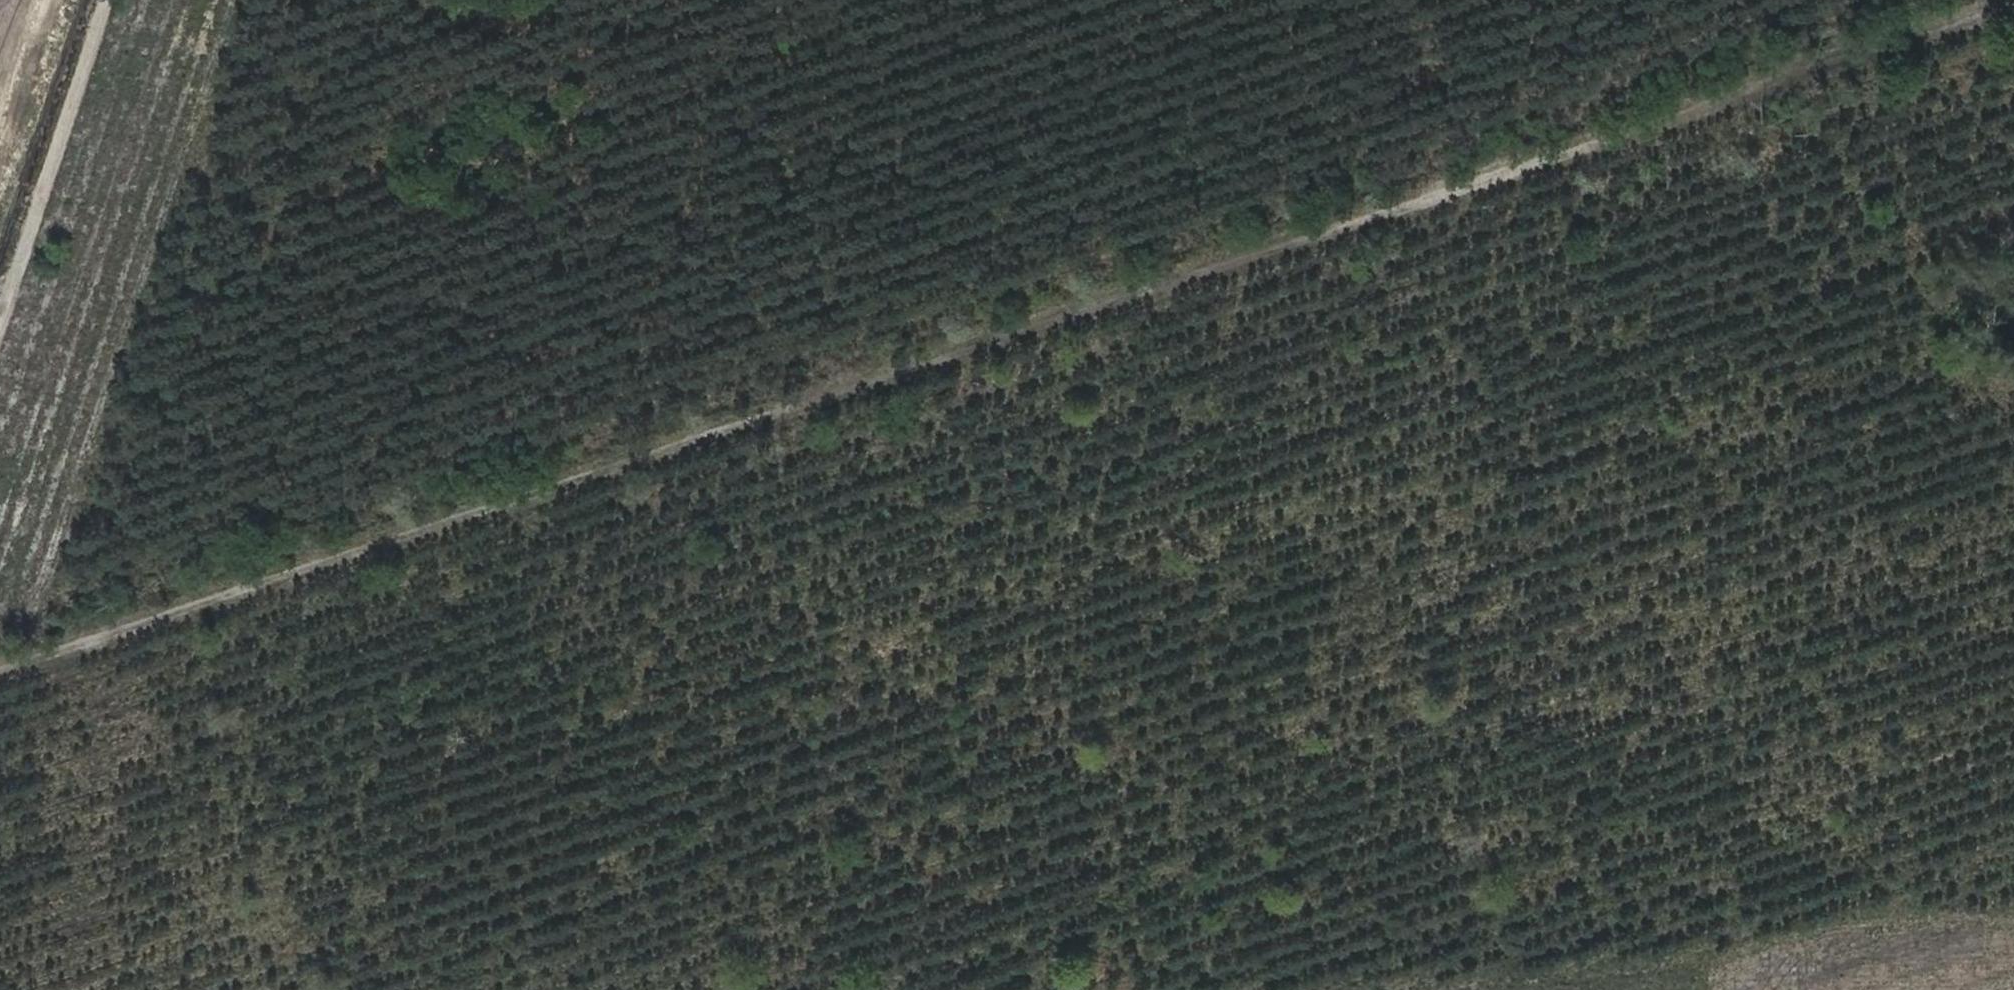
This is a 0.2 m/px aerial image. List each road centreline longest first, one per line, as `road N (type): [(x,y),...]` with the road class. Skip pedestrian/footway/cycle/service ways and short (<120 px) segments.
road 1 (track): [(2013,2),(0,666)]
road 2 (track): [(127,0),(0,385)]

